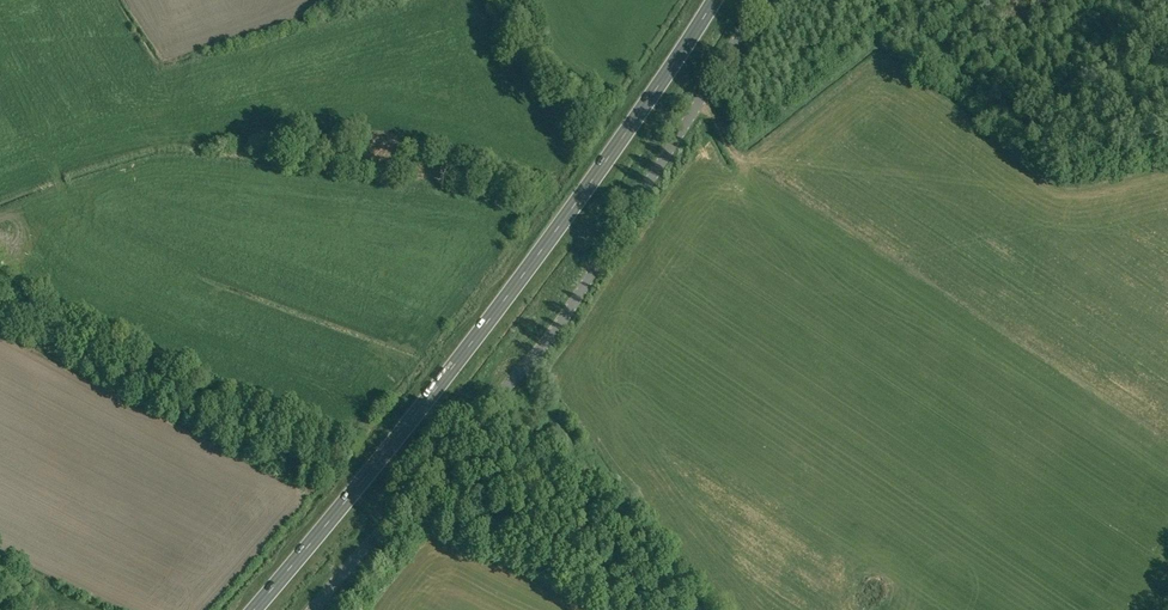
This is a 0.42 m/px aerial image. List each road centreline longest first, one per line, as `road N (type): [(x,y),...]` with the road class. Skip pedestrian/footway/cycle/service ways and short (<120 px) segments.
road 1 (primary): [(257,609),(499,309),(716,0)]
road 2 (unclassified): [(315,609),(562,322),(763,0)]

